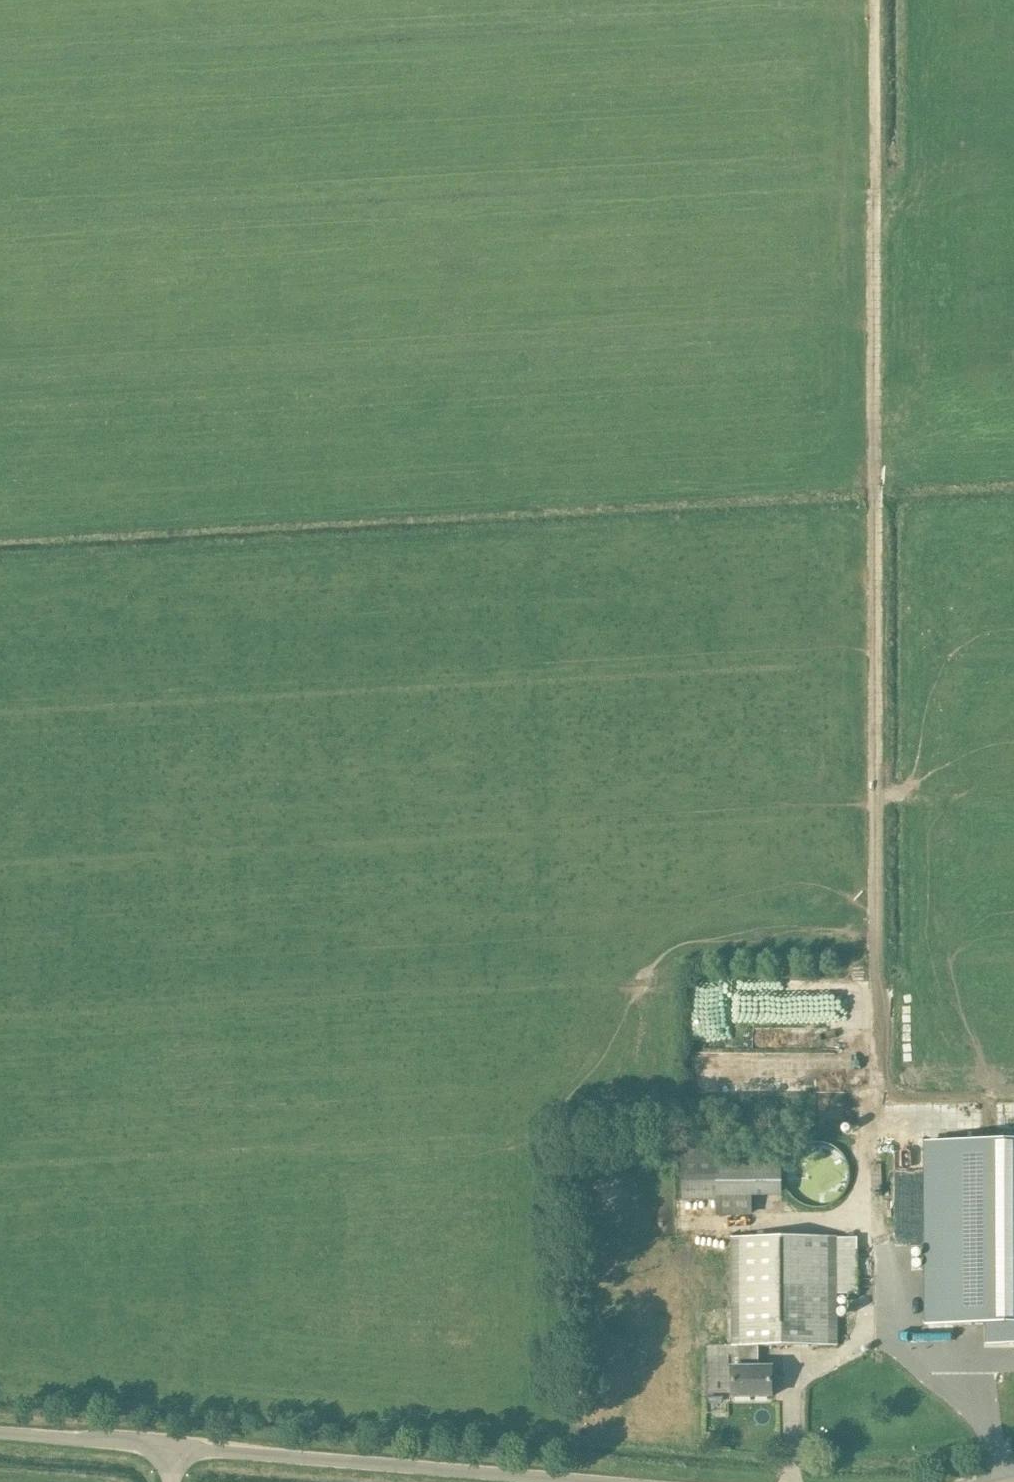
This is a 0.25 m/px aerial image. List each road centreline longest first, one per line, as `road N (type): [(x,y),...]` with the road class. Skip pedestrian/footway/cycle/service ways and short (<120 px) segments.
road 1 (unclassified): [(170,1448),(626,1481)]
road 2 (unclassified): [(170,1448),(0,1435)]

